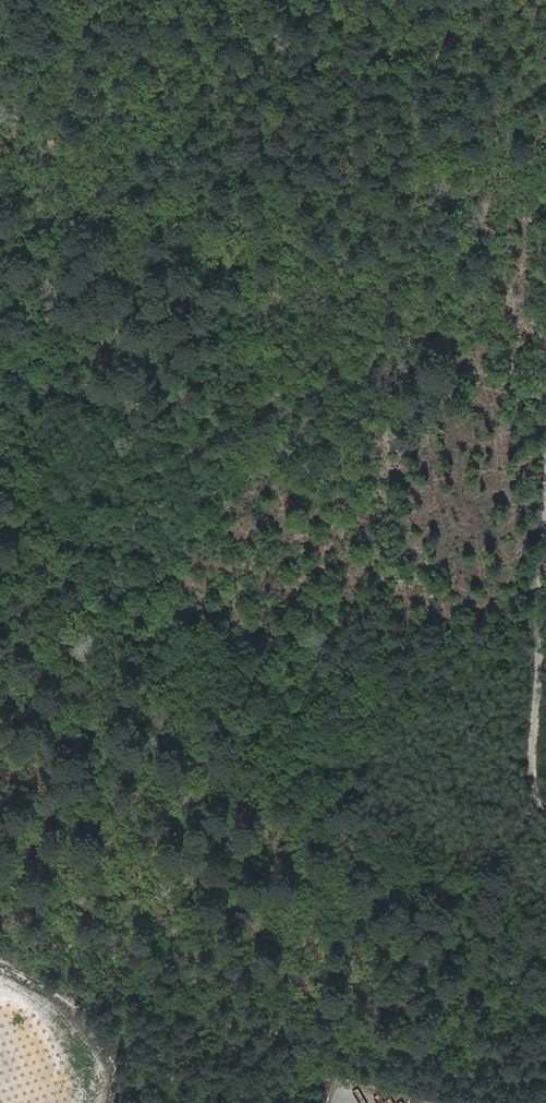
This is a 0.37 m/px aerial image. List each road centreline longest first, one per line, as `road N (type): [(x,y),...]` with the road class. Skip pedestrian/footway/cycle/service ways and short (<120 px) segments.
road 1 (track): [(545,391),(225,284),(37,202),(0,202)]
road 2 (track): [(545,803),(527,791),(545,616)]

